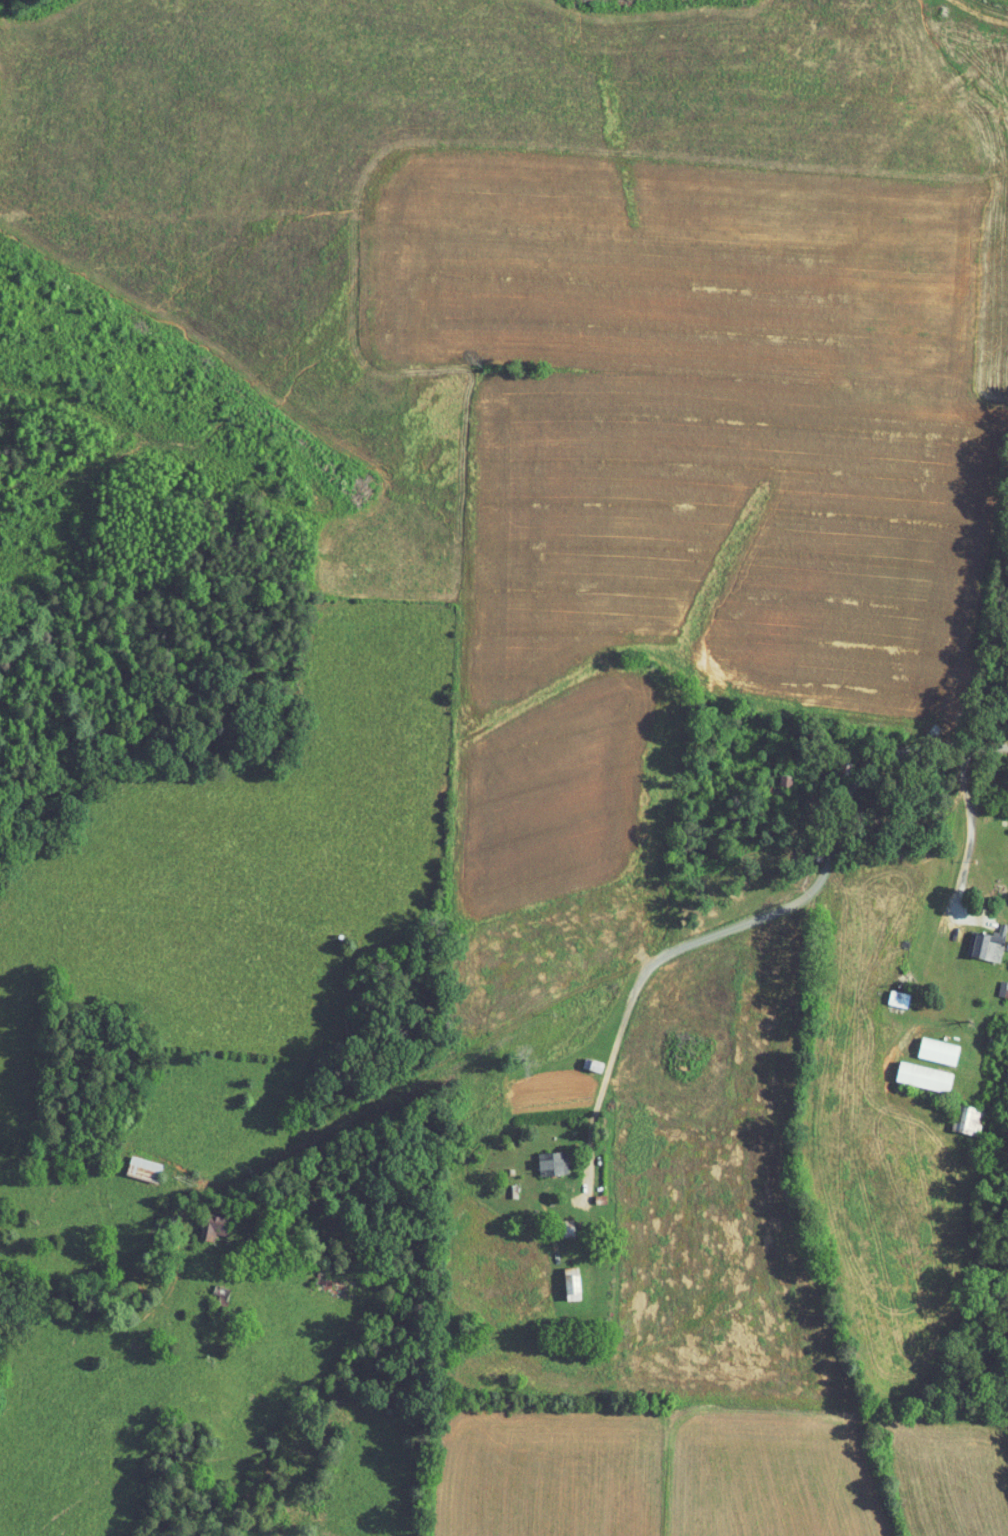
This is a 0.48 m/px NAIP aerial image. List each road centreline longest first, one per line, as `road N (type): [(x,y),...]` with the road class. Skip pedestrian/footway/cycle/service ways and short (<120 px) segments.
road 1 (residential): [(1007,748),(906,753),(870,766),(851,790),(807,895),(655,958),(646,969),(598,1100)]
road 2 (residential): [(734,1083),(723,931)]

